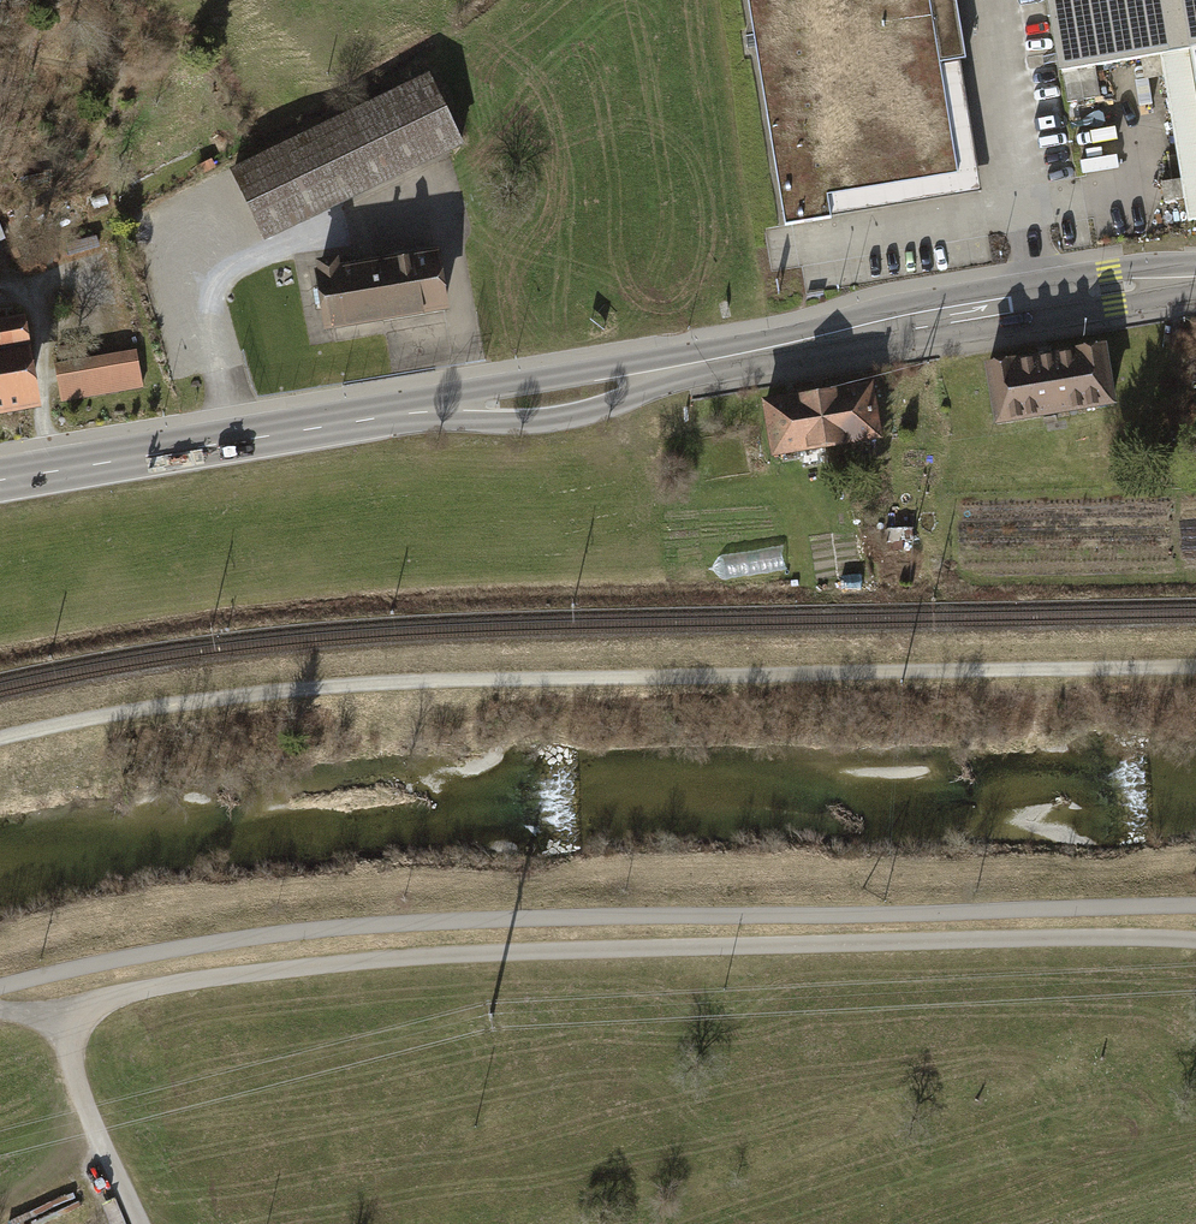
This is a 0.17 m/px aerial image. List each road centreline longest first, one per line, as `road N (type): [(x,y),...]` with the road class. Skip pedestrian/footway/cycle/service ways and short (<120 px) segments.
road 1 (primary): [(1195,283),(0,483)]
road 2 (track): [(1195,944),(385,961),(162,987),(63,1022),(0,1010)]
road 3 (track): [(0,985),(168,949),(387,924),(1195,905)]
road 4 (track): [(63,1022),(104,1156),(136,1223)]

